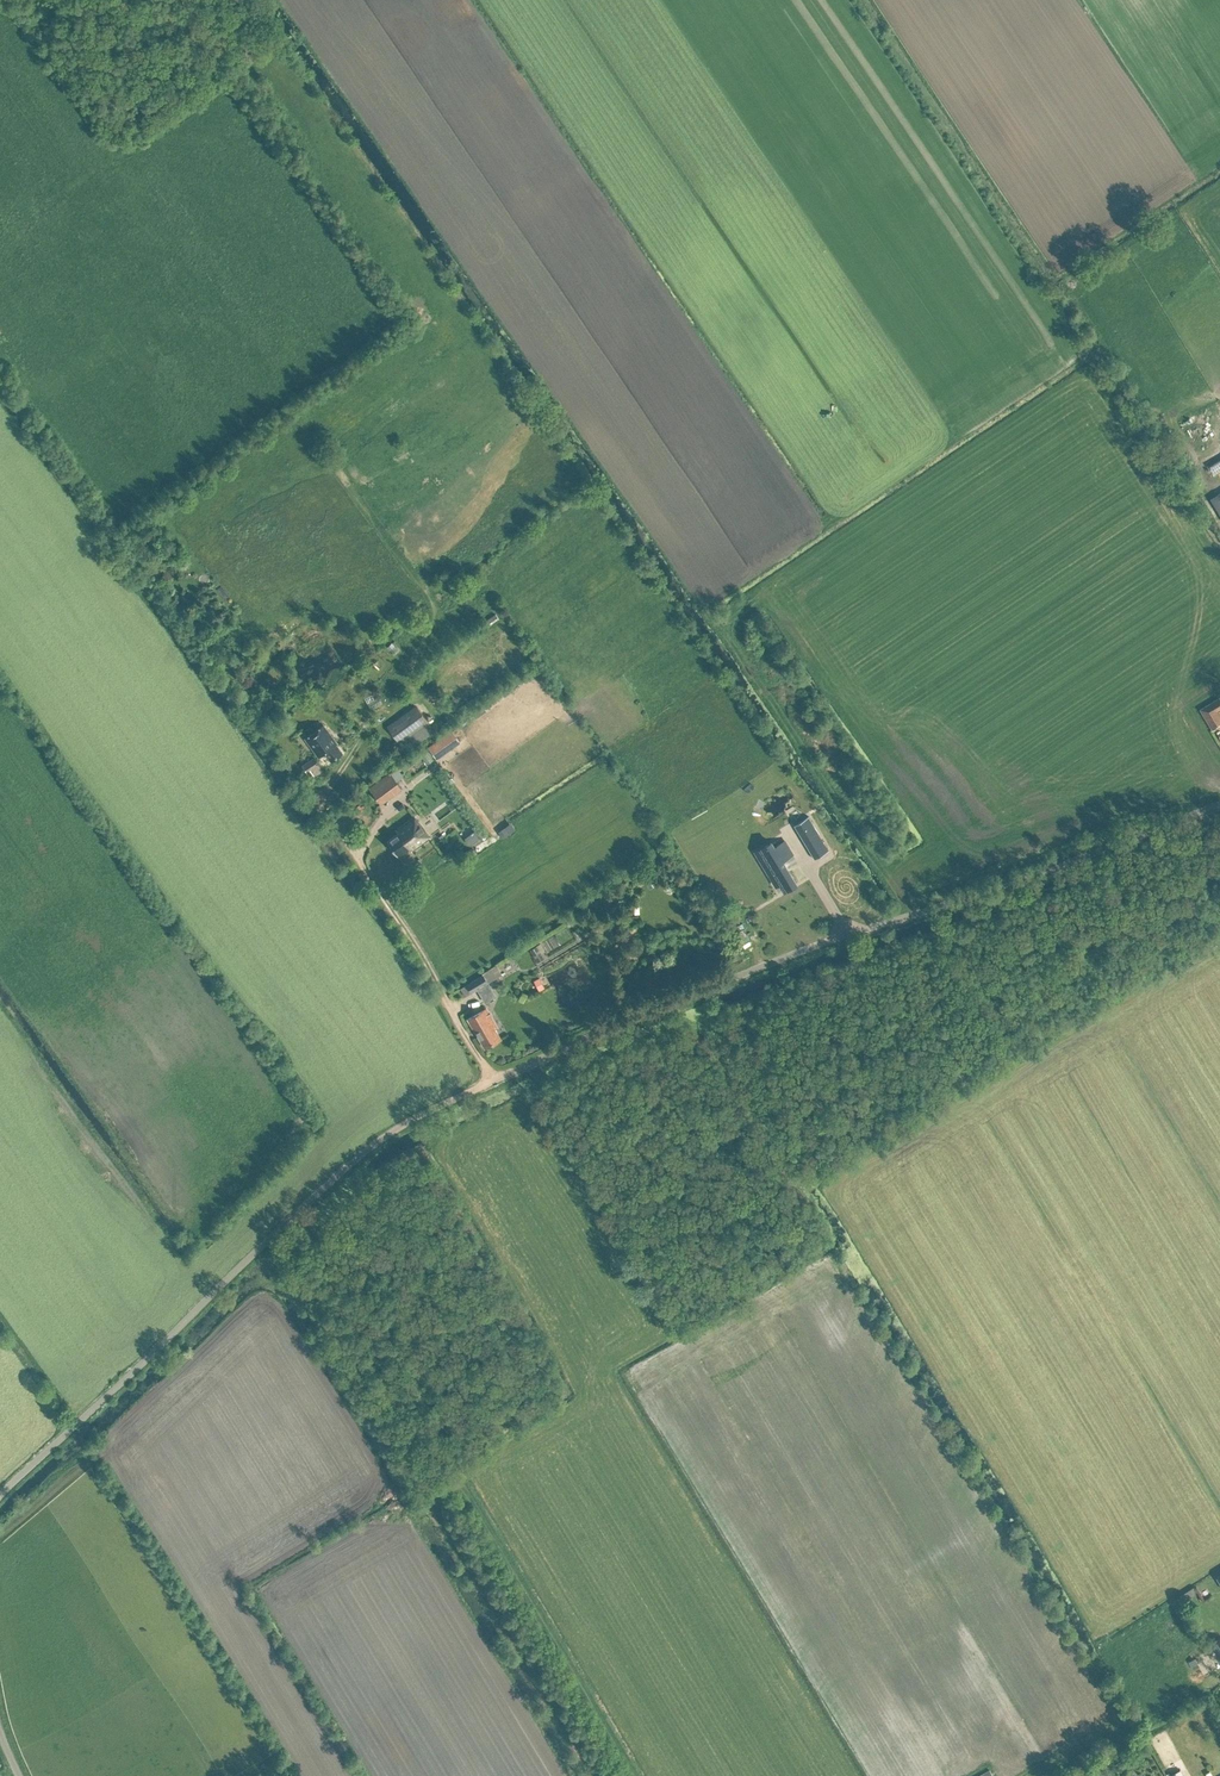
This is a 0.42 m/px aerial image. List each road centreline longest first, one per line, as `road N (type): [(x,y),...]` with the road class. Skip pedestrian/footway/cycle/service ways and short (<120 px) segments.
road 1 (unclassified): [(0,1494),(294,1214),(409,1120),(814,946),(1219,804)]
road 2 (track): [(707,611),(904,915)]

